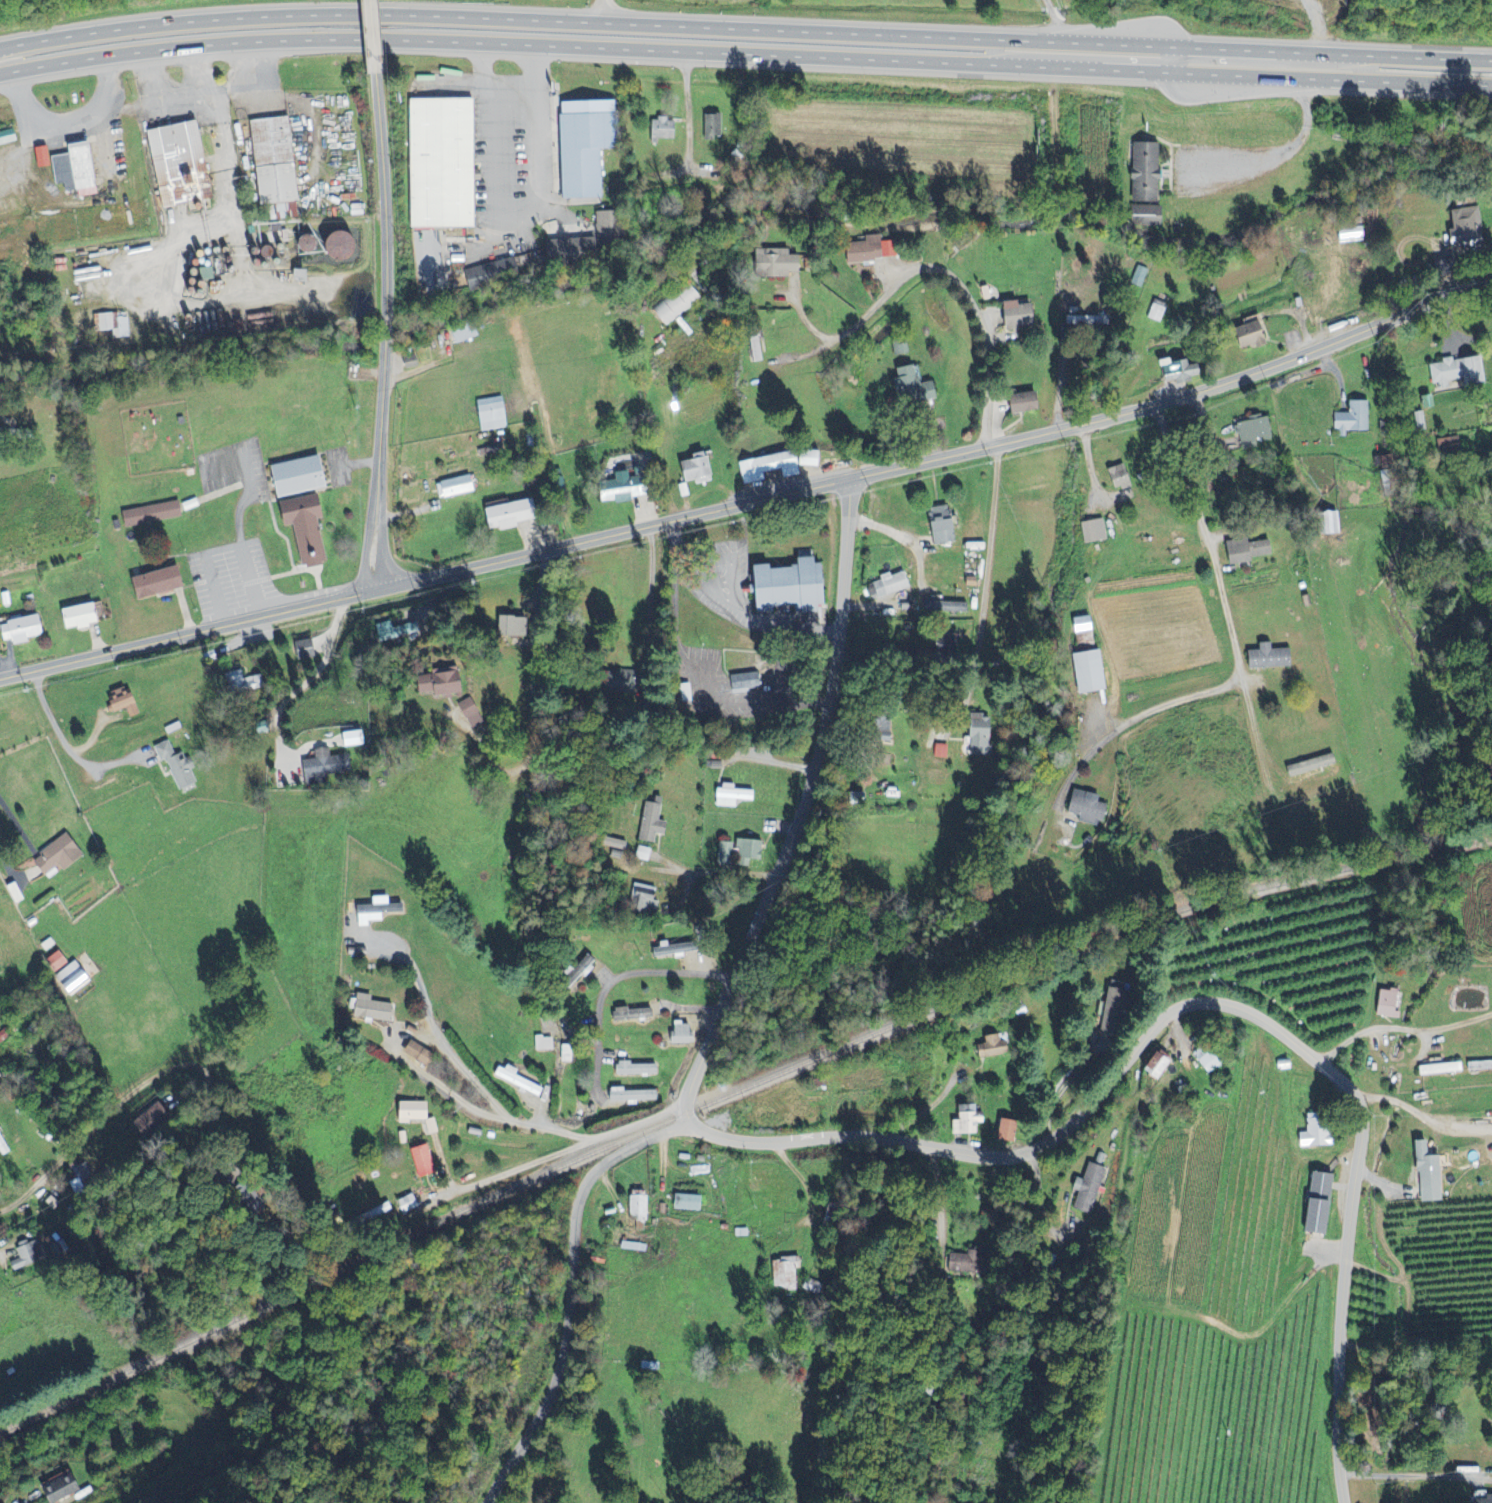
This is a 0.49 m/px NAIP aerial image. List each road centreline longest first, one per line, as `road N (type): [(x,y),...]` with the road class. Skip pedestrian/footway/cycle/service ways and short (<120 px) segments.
road 1 (residential): [(1346,1502),(1344,1235),(1358,1124),(1352,1091),(1263,1021),(1198,1005),(1156,1029),(1060,1135),(999,1157),(890,1137),(739,1140),(691,1119),(685,1104),(810,793),(832,699),(853,479)]
road 2 (tertiary): [(0,678),(1203,398),(1274,366),(1394,330),(1491,285)]
road 3 (trunk): [(0,78),(138,52),(352,39),(1491,85)]
road 4 (trunk): [(1491,52),(354,11),(94,19),(0,42)]
road 5 (residential): [(685,1104),(367,1225),(310,1226),(239,1209)]
road 6 (residential): [(490,1502),(551,1405),(567,1349),(587,1189),(601,1167),(691,1119)]
road 7 (residential): [(378,512),(386,350),(377,72)]
road 8 (residential): [(1203,398),(1242,672),(1276,795)]
road 9 (residential): [(994,446),(987,338),(974,301),(945,270),(912,271),(833,338)]
road 10 (residential): [(545,551),(535,732),(523,765),(506,770),(493,761),(470,722)]
road 11 (residential): [(183,1067),(146,1082),(68,1169),(0,1227)]
road 12 (residential): [(736,979),(641,975),(616,983),(594,1037),(600,1100)]
road 13 (residential): [(1346,1347),(1471,1348),(1488,1369),(1491,1422)]
road 14 (residential): [(1342,1483),(1491,1481)]

